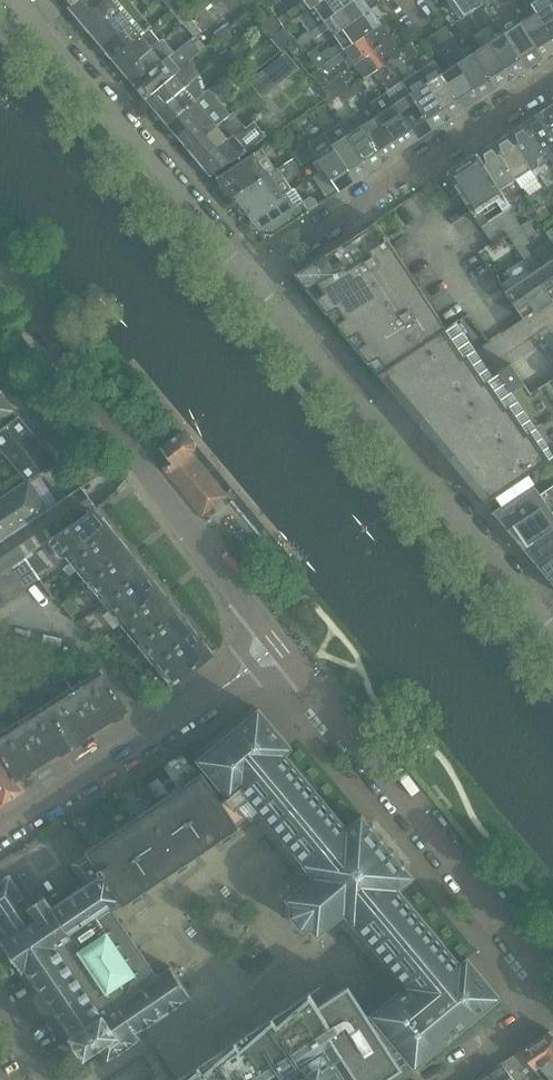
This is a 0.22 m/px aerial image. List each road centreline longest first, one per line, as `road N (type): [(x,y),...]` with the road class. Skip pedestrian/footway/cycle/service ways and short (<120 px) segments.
road 1 (residential): [(246,610),(0,273)]
road 2 (residential): [(552,988),(305,682)]
road 3 (residential): [(245,279),(552,79)]
road 4 (residential): [(21,0),(245,279)]
road 5 (residential): [(0,830),(224,686)]
road 6 (residential): [(378,432),(549,634)]
road 7 (residential): [(552,315),(378,432)]
road 8 (residential): [(245,279),(378,432)]
road 9 (residential): [(441,1079),(552,1006)]

